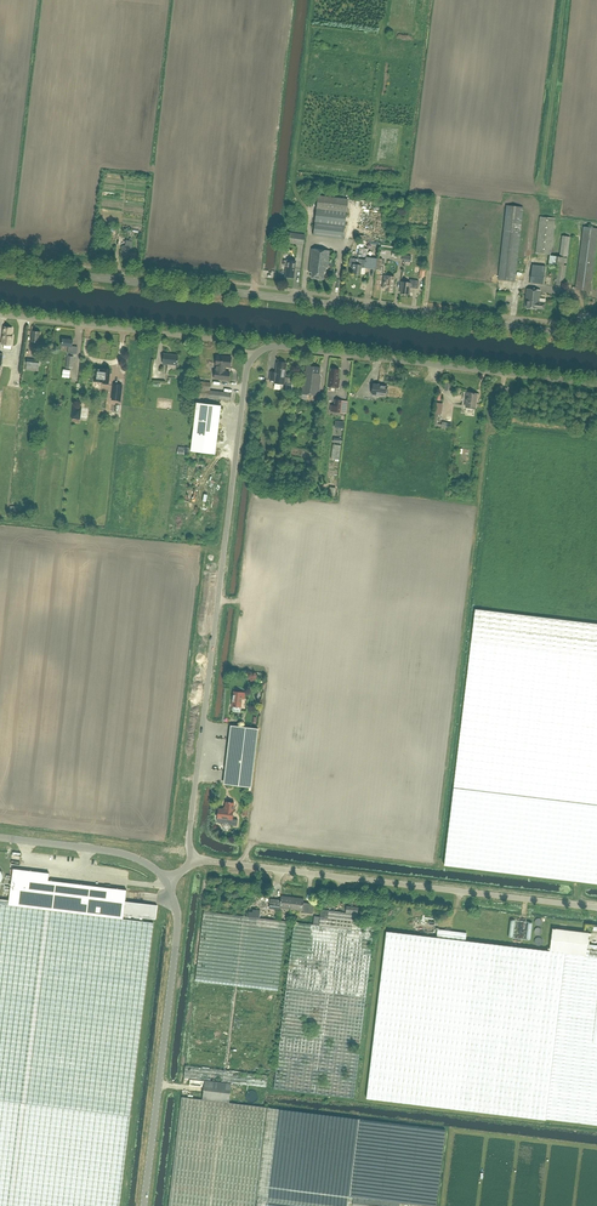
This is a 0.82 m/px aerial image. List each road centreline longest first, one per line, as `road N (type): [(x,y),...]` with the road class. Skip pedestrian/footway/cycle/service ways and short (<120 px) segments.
road 1 (tertiary): [(596,337),(0,266)]
road 2 (unclassified): [(194,862),(189,840),(251,360)]
road 3 (unclassified): [(596,907),(194,862)]
road 4 (unclassified): [(596,384),(280,345),(251,360)]
road 5 (unclassified): [(144,1205),(178,924),(169,884)]
road 6 (unclassified): [(251,360),(228,342),(0,314)]
road 7 (unclassified): [(169,884),(125,854),(0,837)]

